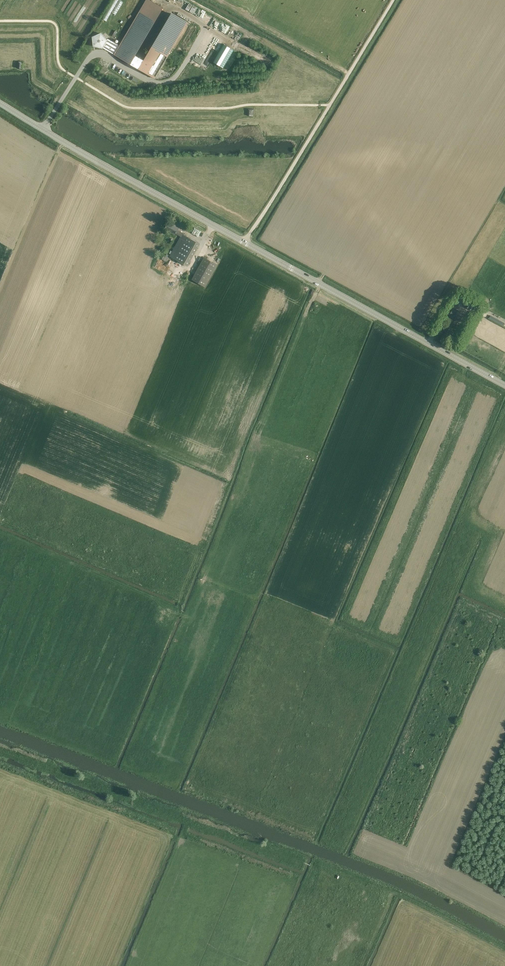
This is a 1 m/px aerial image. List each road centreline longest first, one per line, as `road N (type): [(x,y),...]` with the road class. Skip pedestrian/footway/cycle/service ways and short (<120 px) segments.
road 1 (tertiary): [(504,387),(0,103)]
road 2 (track): [(245,242),(330,105)]
road 3 (track): [(330,105),(392,0)]

